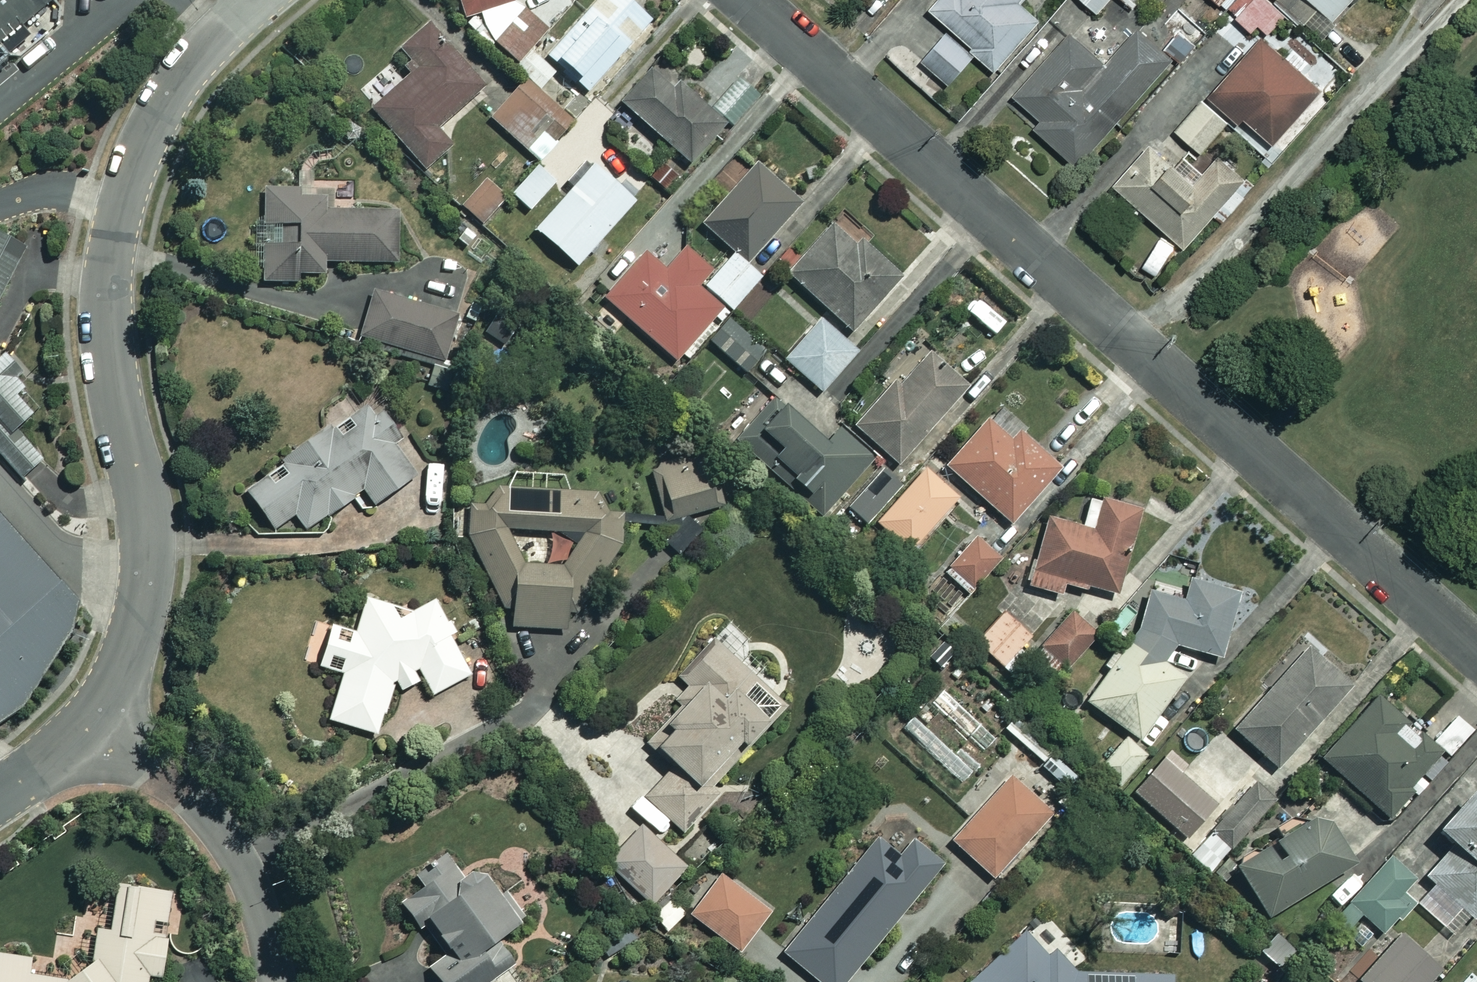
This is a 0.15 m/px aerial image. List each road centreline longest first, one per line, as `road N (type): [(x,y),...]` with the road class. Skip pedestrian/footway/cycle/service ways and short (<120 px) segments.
road 1 (residential): [(1476,652),(748,0)]
road 2 (residential): [(258,0),(186,68),(117,212),(106,329),(141,510),(143,567),(127,654),(94,712)]
road 3 (residential): [(277,981),(245,872),(220,830),(94,712)]
road 4 (residential): [(0,794),(94,712)]

